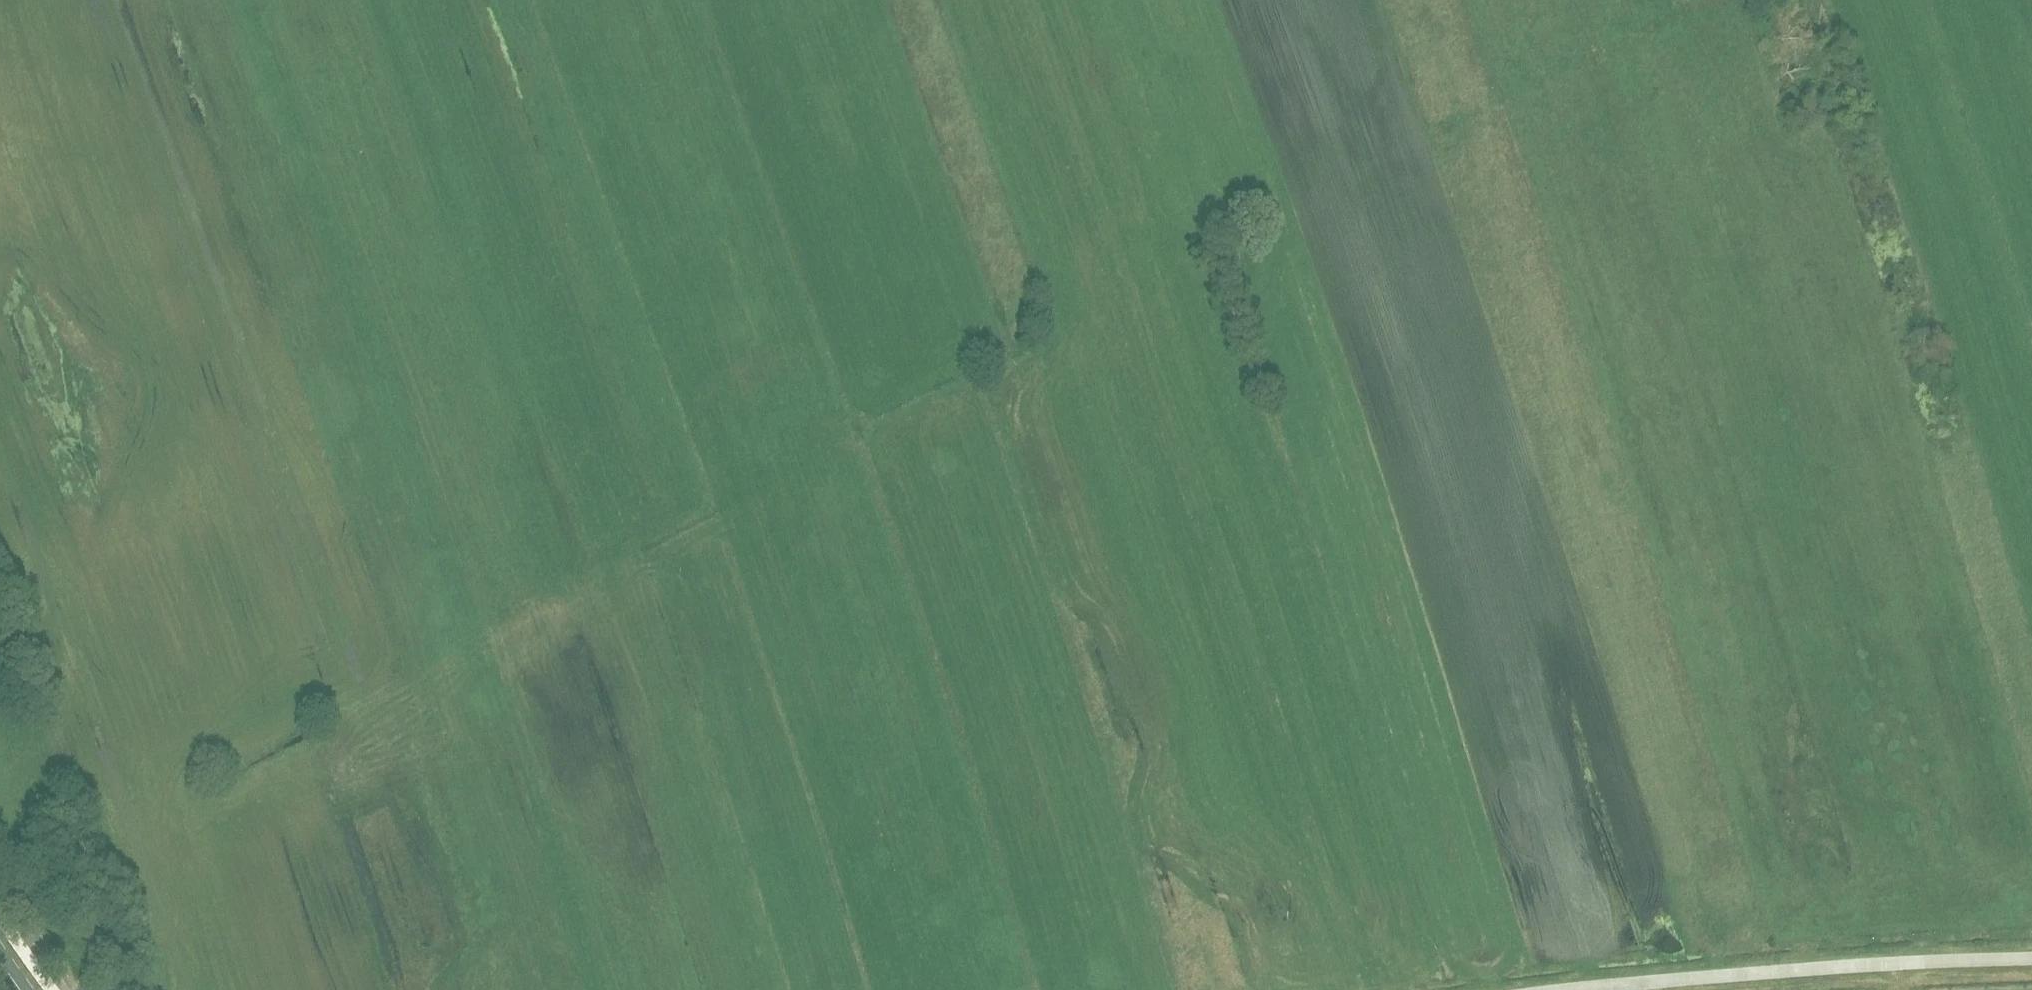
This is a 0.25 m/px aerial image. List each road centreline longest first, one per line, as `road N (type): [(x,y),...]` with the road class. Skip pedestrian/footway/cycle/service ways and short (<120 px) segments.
road 1 (unclassified): [(1577,989),(2031,958)]

